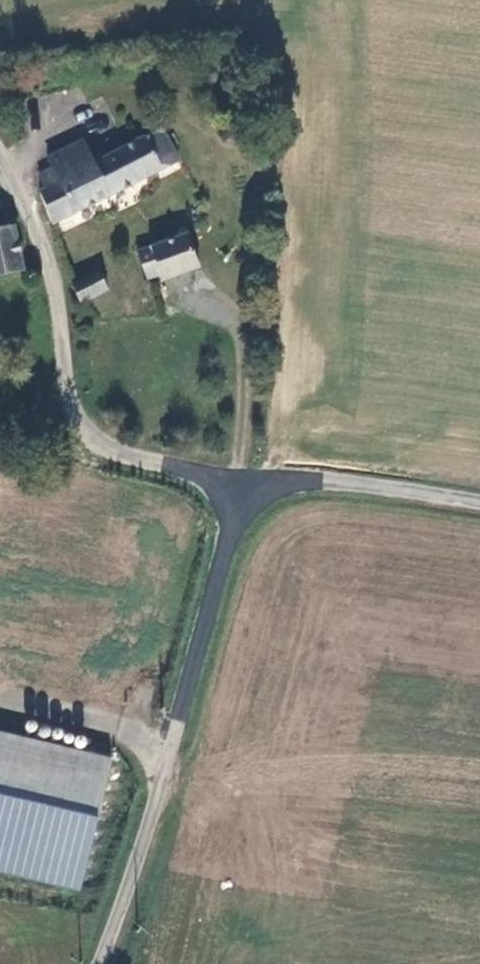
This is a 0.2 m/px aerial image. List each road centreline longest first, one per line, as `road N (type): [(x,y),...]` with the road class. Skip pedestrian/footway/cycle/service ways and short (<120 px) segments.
road 1 (unclassified): [(249,491),(145,848),(103,963)]
road 2 (unclassified): [(0,149),(37,214),(76,406),(112,451),(249,491)]
road 3 (unclassified): [(479,508),(286,479),(249,491)]

